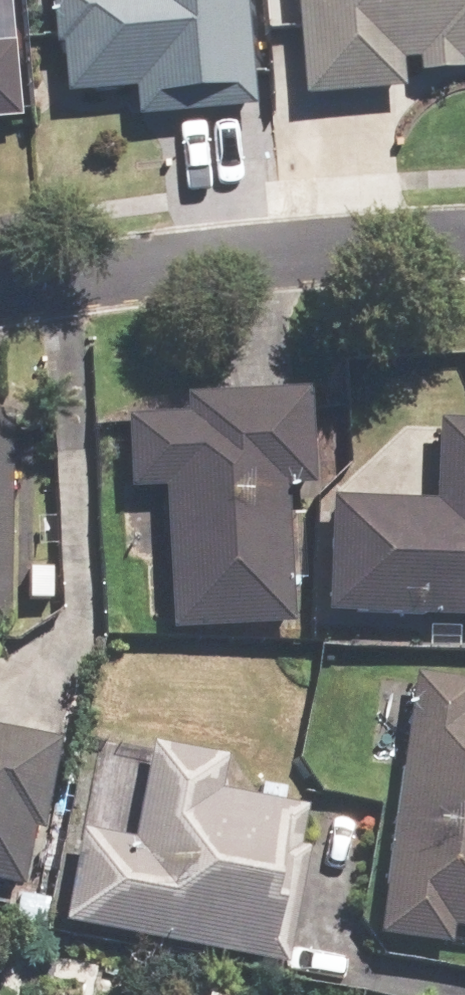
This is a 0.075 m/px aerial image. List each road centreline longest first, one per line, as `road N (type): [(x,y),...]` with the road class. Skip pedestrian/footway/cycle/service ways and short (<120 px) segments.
road 1 (residential): [(464,241),(182,262),(0,290)]

